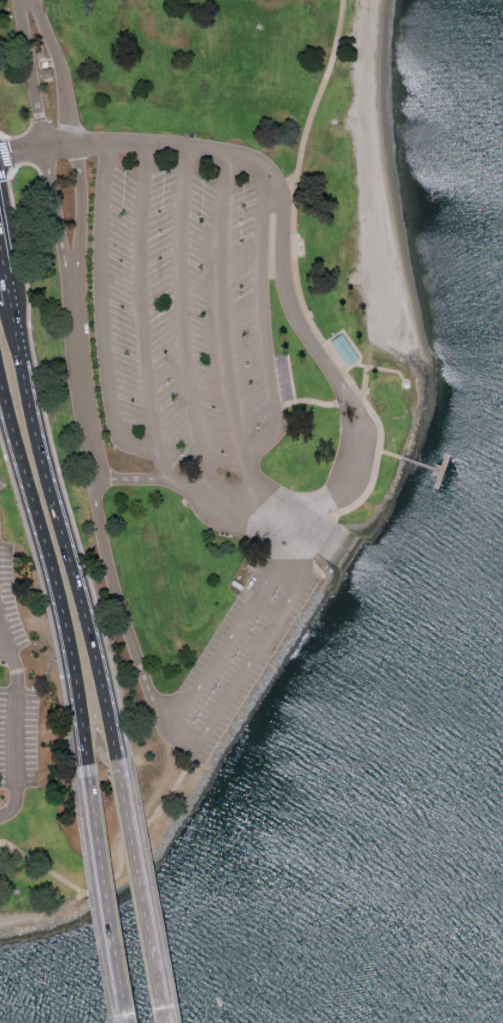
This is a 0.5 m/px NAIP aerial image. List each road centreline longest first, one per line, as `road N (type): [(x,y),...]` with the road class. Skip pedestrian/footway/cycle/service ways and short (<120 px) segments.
road 1 (residential): [(72,147),(241,156),(265,176),(282,199),(291,307),(359,423),(349,479),(308,510),(162,482),(95,483)]
road 2 (secondary): [(122,759),(4,277)]
road 3 (secondary): [(0,369),(74,656),(90,762)]
road 4 (residential): [(95,483),(115,597),(148,694),(173,729),(197,744)]
road 5 (secondary): [(167,1022),(122,759)]
road 6 (secondary): [(90,762),(134,1022)]
road 7 (residential): [(72,277),(95,483)]
road 8 (residential): [(72,147),(60,71),(25,0)]
road 9 (residential): [(22,0),(43,148)]
road 10 (residential): [(43,148),(72,277)]
road 11 (residential): [(72,277),(81,201),(72,147)]
road 12 (residential): [(252,503),(363,568)]

